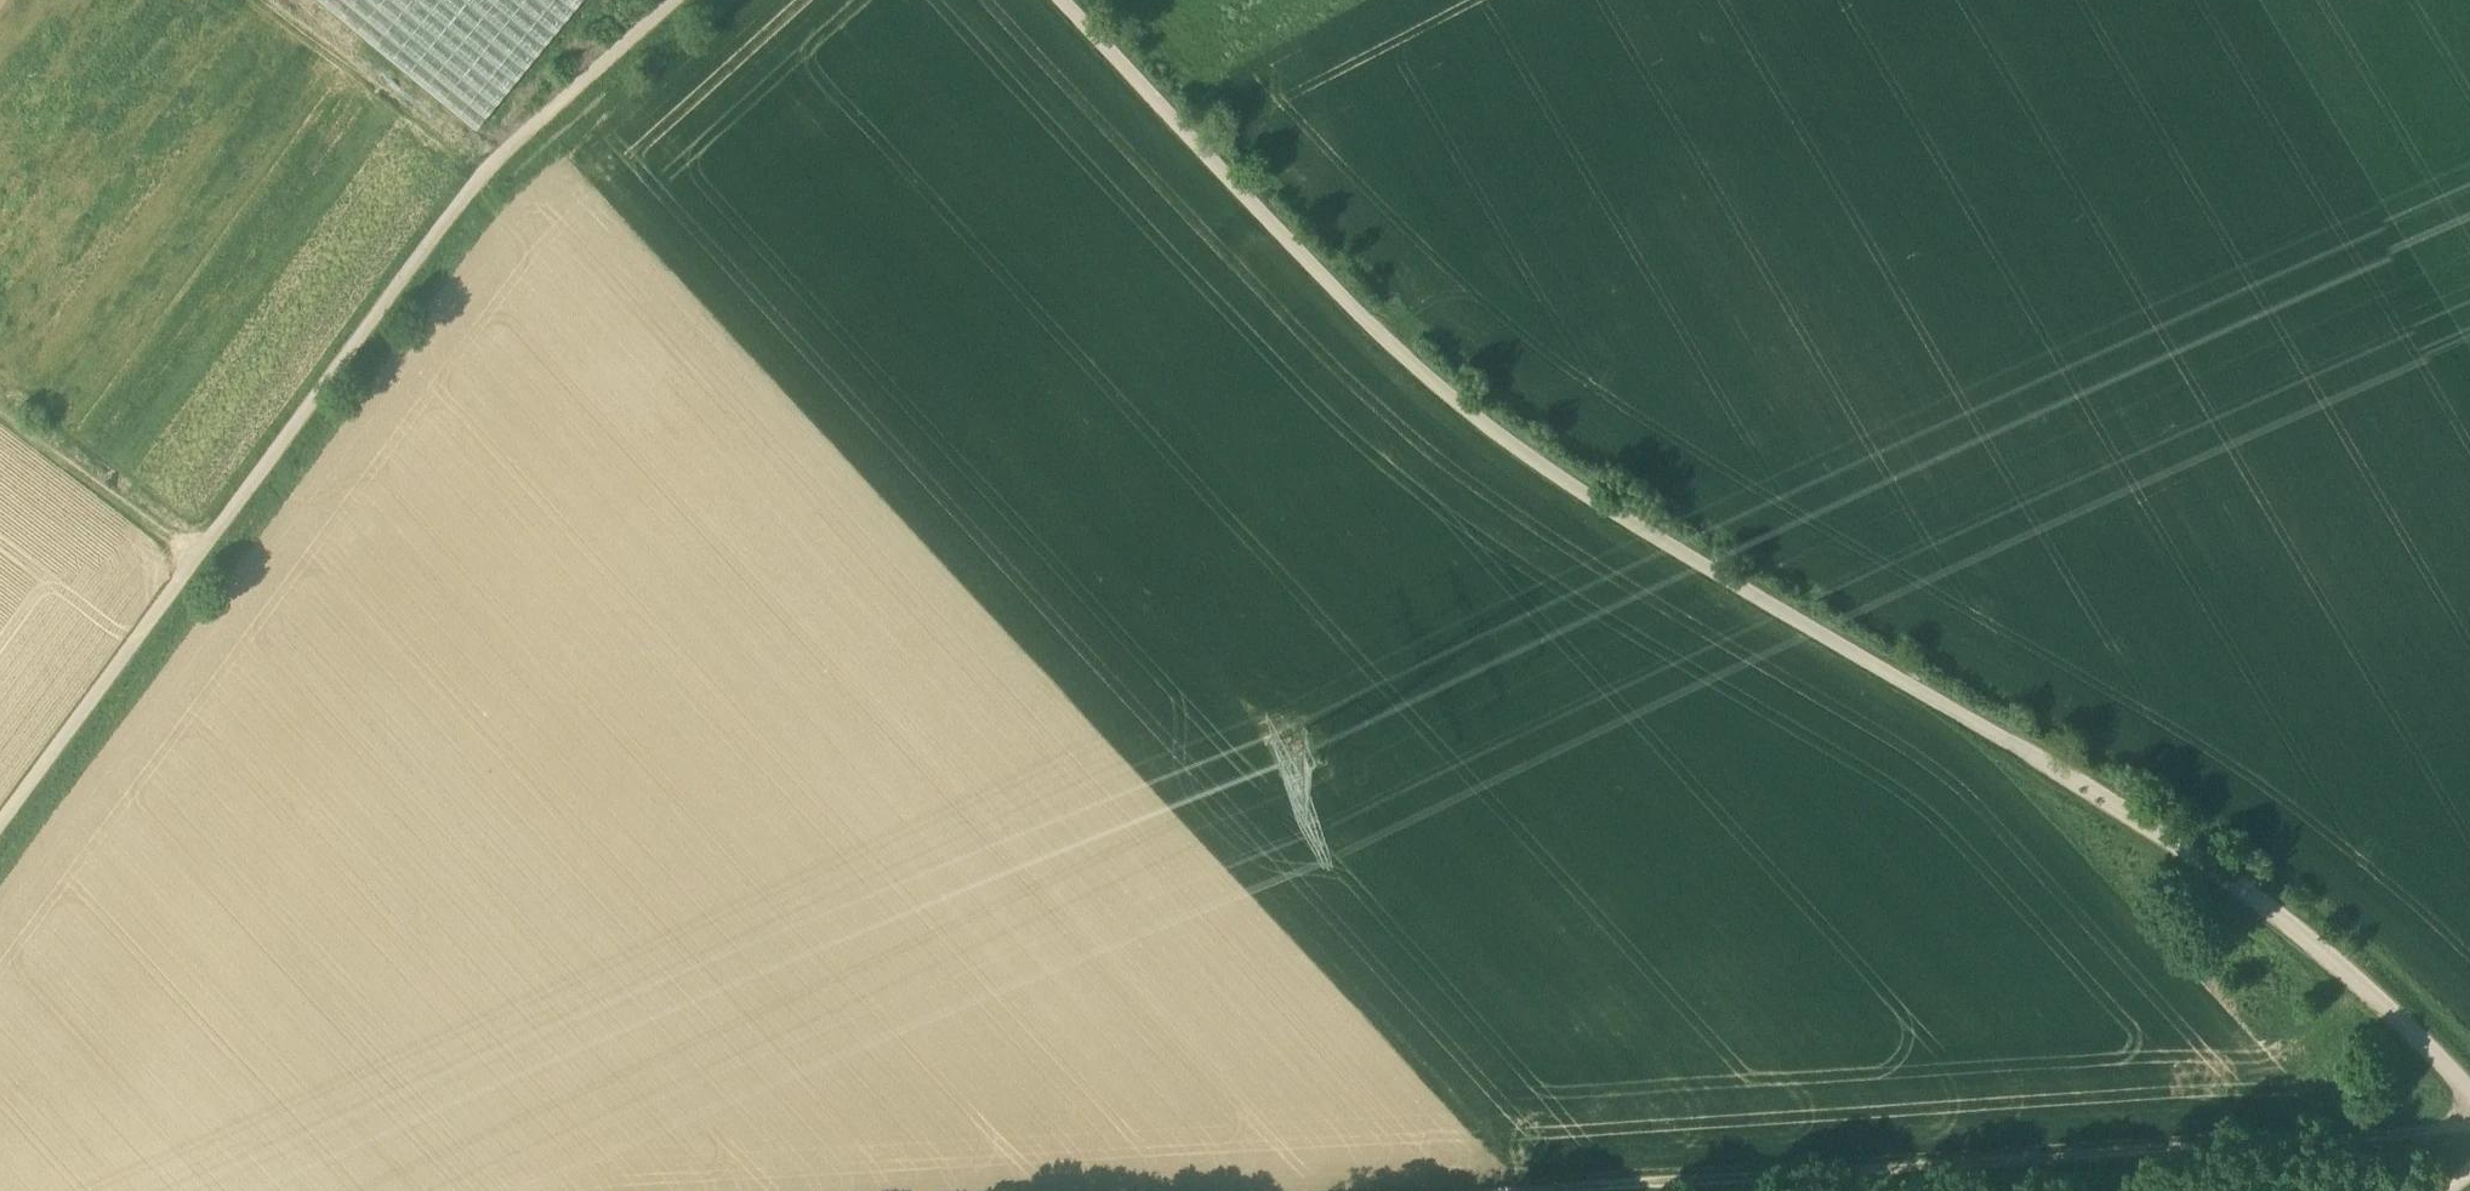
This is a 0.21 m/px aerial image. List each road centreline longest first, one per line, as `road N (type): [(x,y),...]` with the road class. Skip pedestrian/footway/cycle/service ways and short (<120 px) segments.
road 1 (residential): [(675,0),(479,179),(193,564)]
road 2 (track): [(0,415),(193,564),(0,822)]

